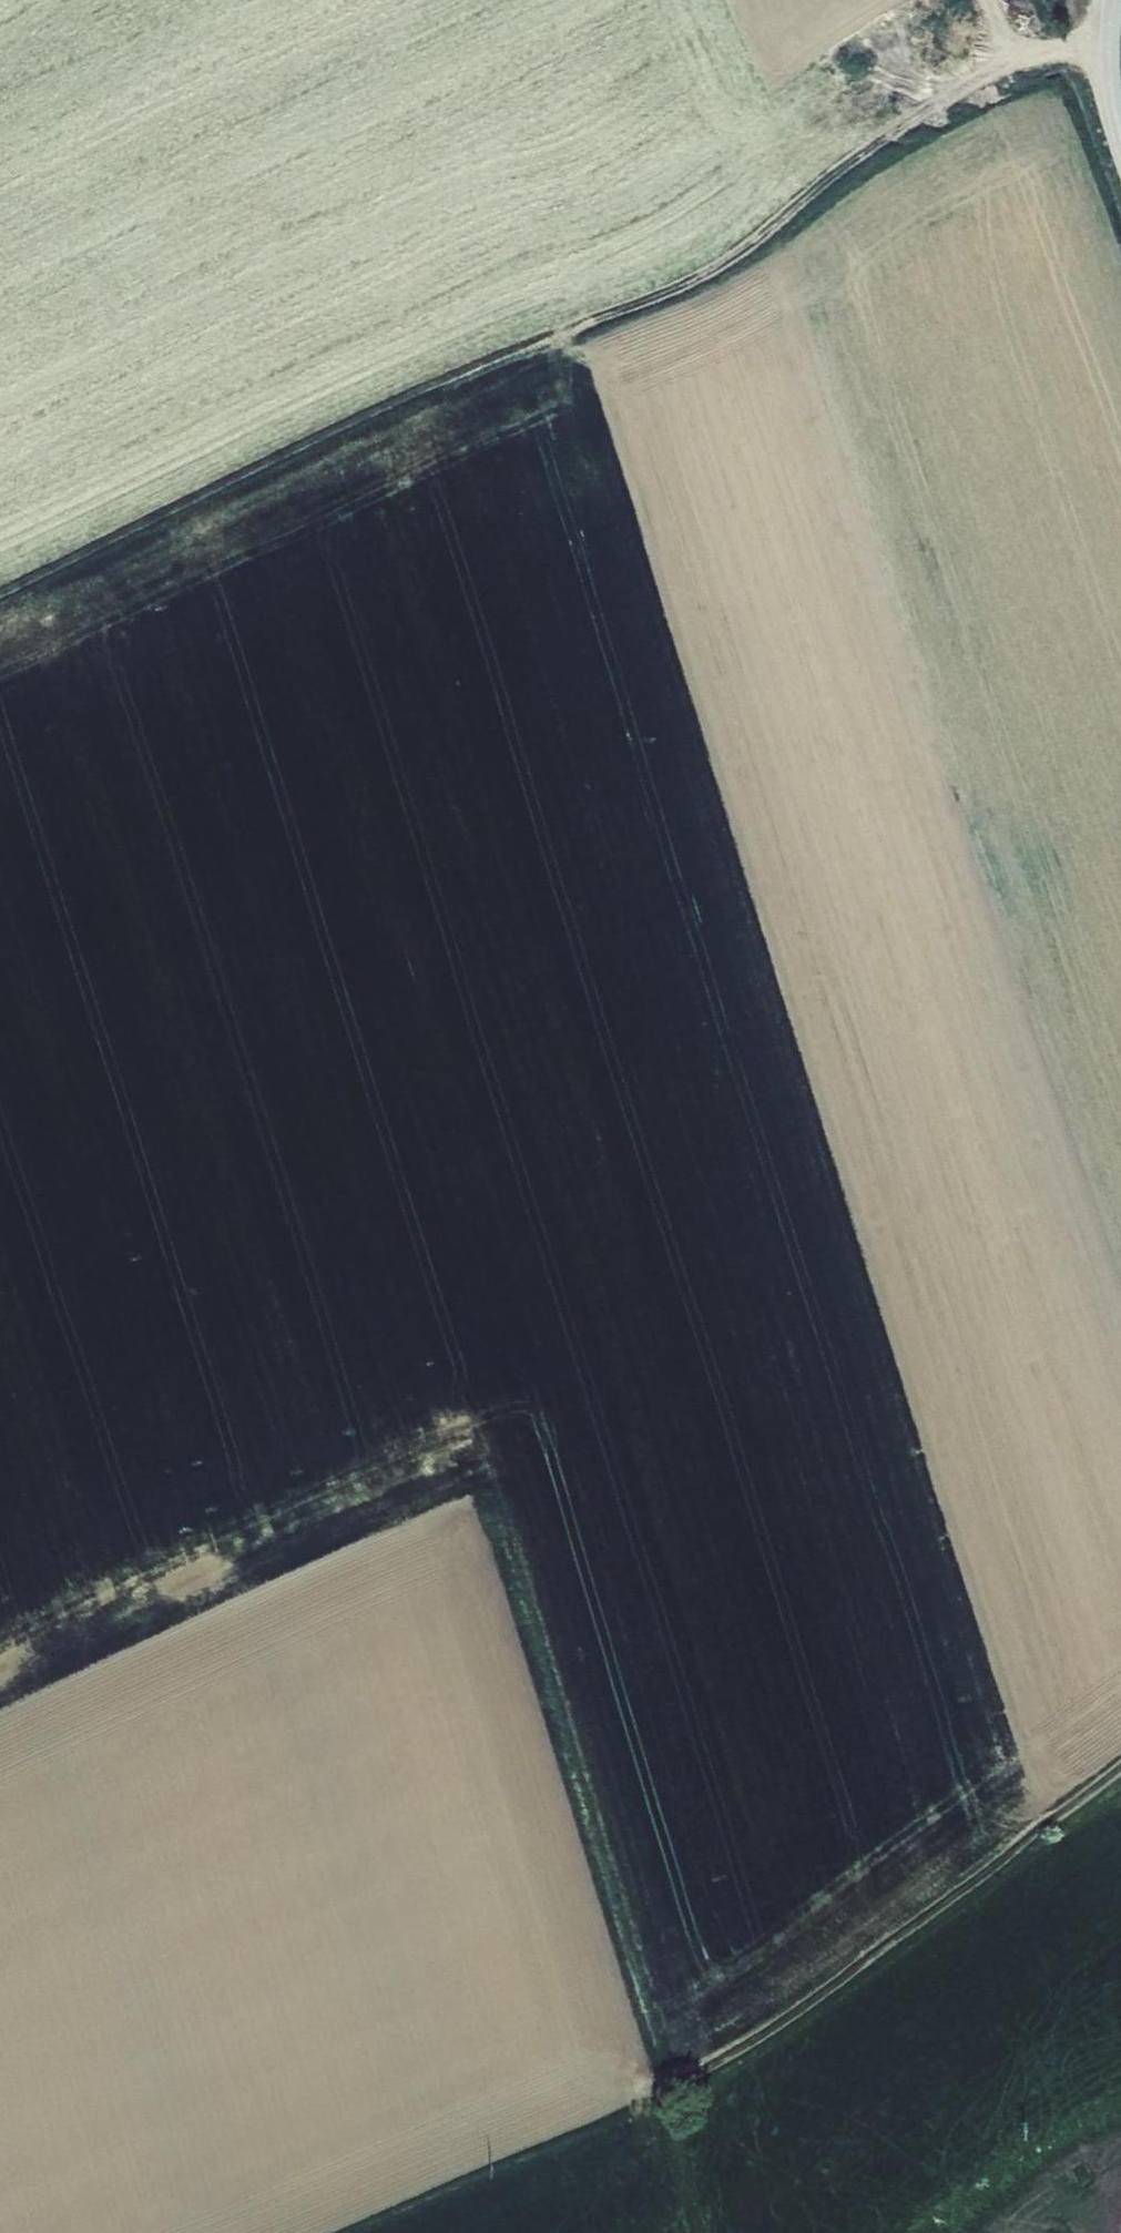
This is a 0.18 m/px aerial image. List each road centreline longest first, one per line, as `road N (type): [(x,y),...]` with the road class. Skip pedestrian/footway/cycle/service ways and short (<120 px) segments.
road 1 (track): [(1120,1769),(828,1995),(650,2096)]
road 2 (unclassified): [(1110,0),(1108,77),(1120,138)]

